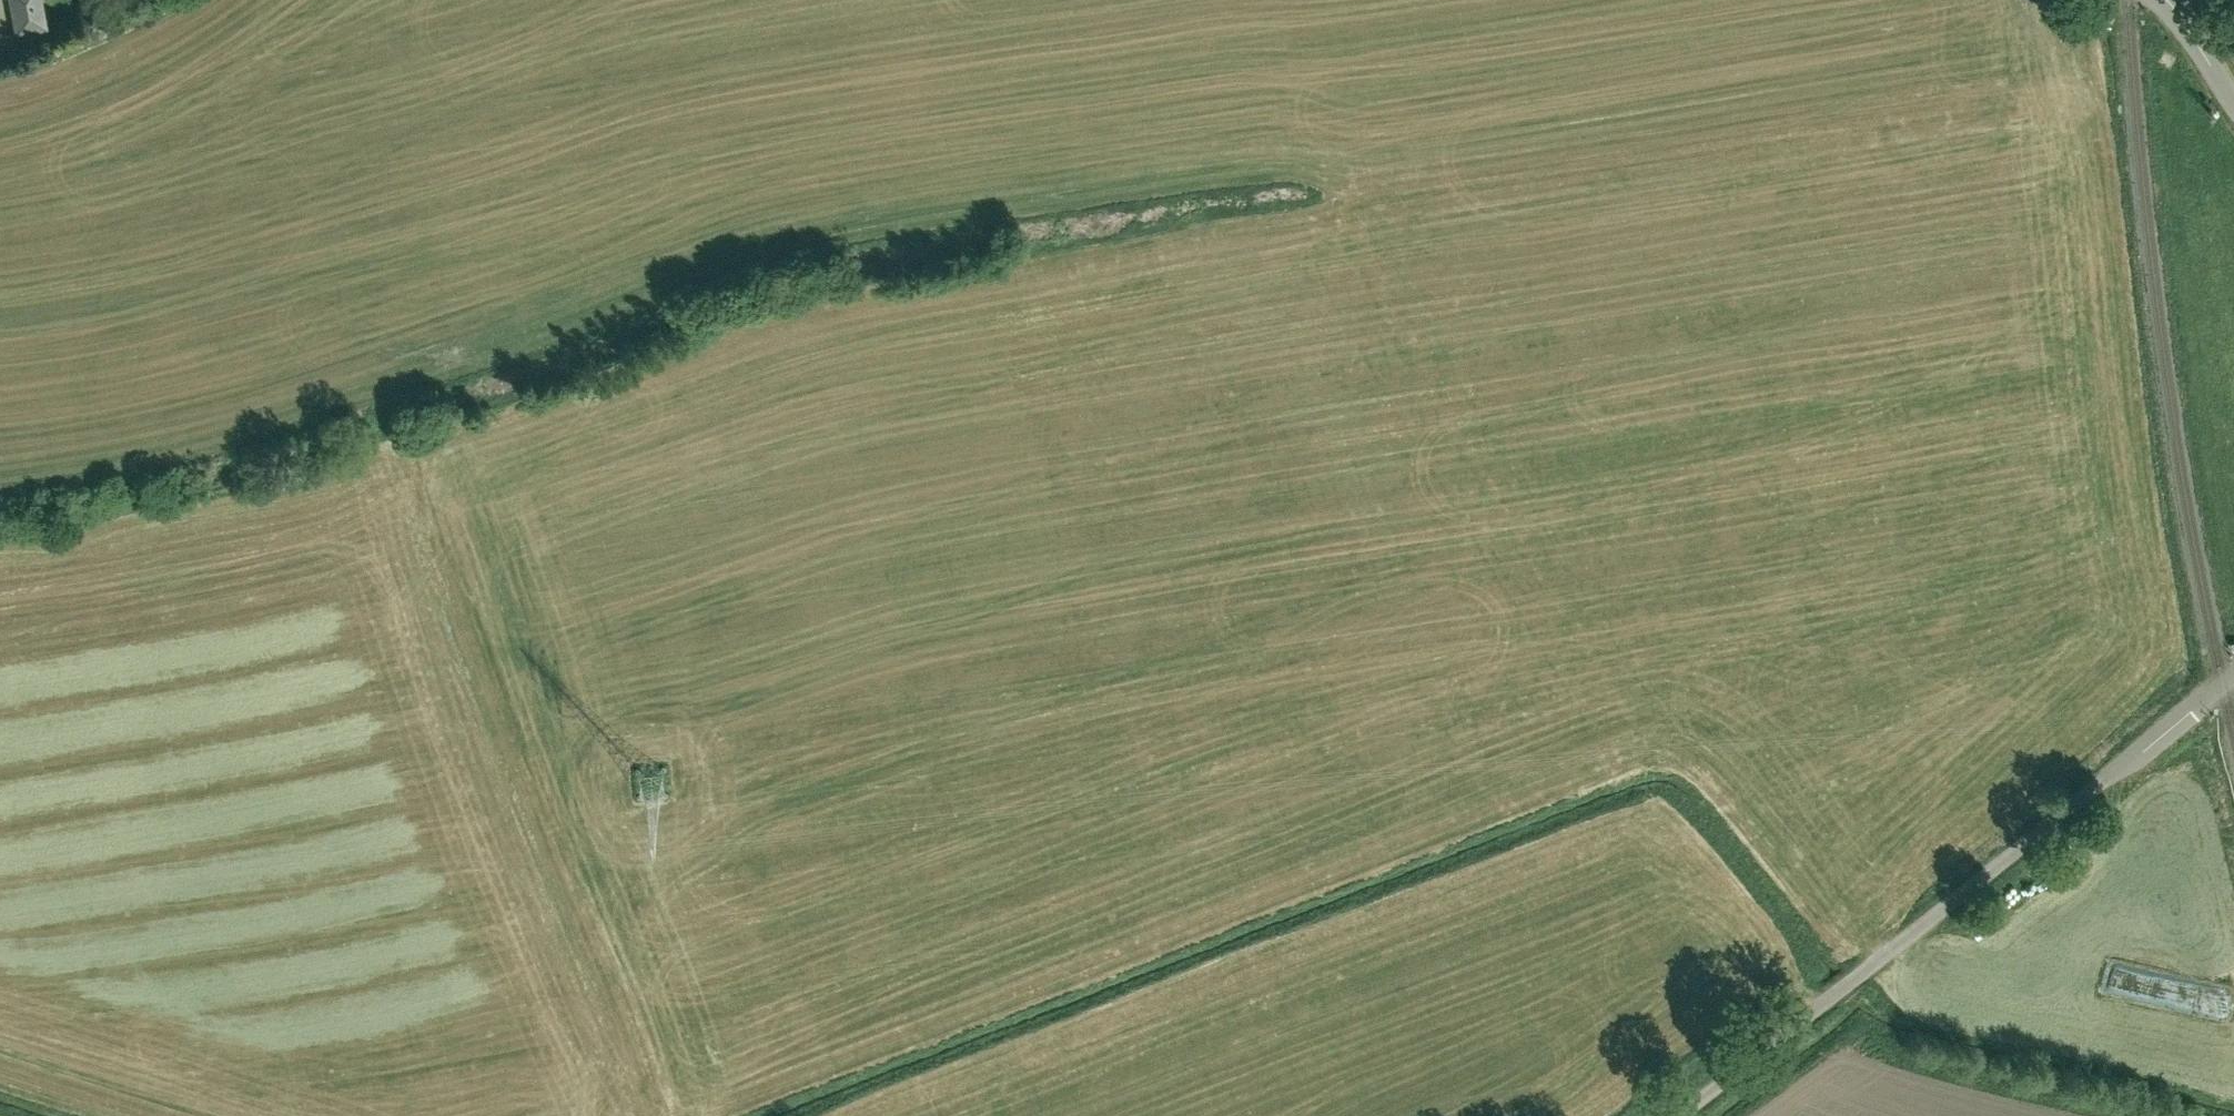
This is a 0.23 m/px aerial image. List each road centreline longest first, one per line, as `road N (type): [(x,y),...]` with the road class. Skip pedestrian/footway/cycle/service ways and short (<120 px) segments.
road 1 (unclassified): [(1683,1115),(2233,674)]
road 2 (unclassified): [(2162,0),(2233,104)]

